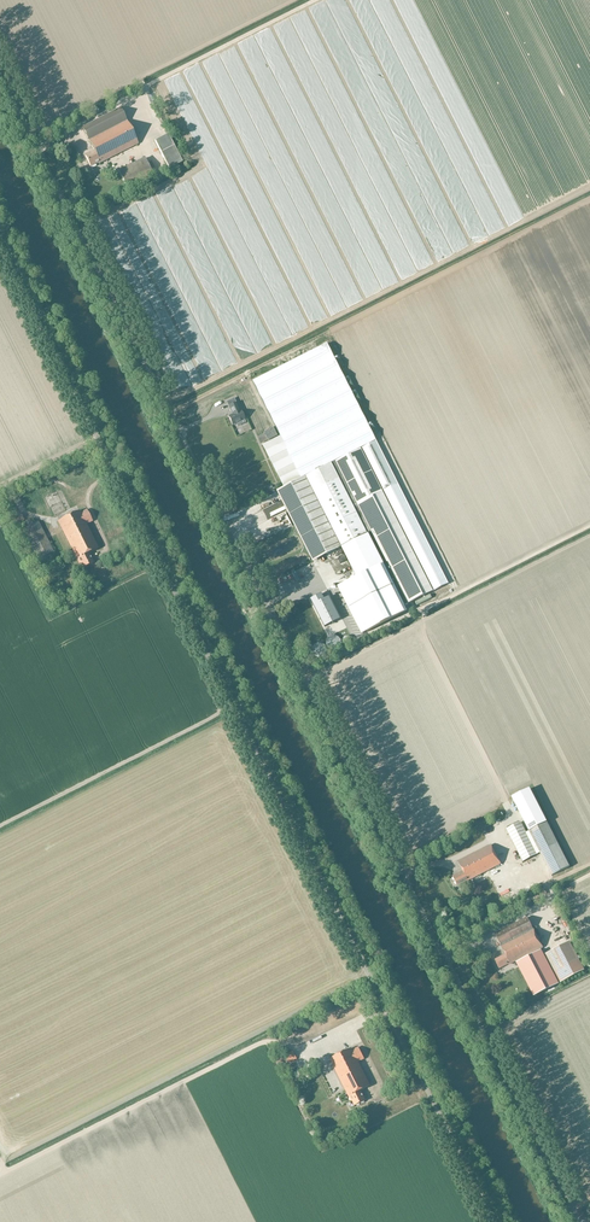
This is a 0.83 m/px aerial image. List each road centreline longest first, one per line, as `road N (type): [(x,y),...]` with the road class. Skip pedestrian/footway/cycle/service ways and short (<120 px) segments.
road 1 (unclassified): [(580,1221),(0,77)]
road 2 (unclassified): [(494,1221),(0,246)]

